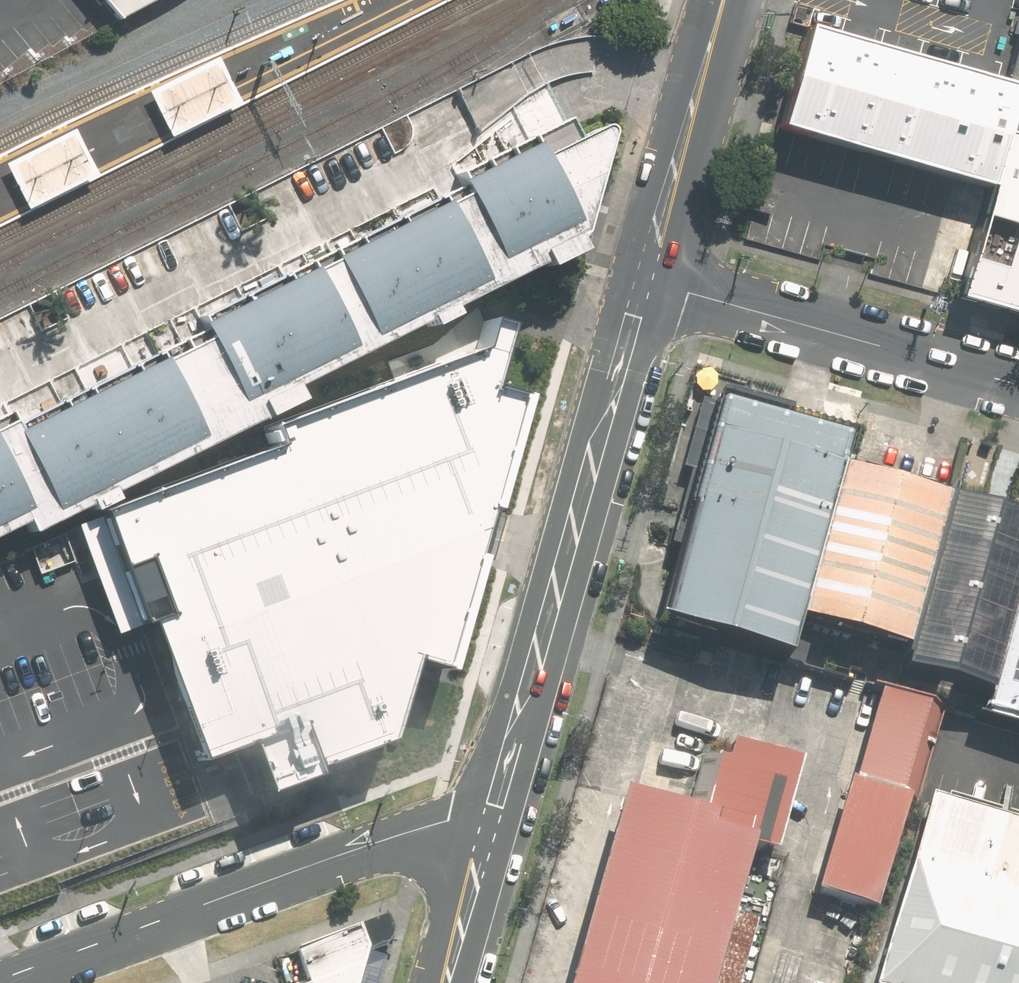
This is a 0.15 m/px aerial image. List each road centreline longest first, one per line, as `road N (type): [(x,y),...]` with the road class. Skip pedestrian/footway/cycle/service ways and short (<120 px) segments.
road 1 (secondary): [(646,282),(500,807)]
road 2 (tertiary): [(9,982),(500,807)]
road 3 (tertiary): [(646,282),(1018,385)]
road 4 (secondary): [(729,0),(646,282)]
road 5 (secondary): [(500,807),(451,982)]

